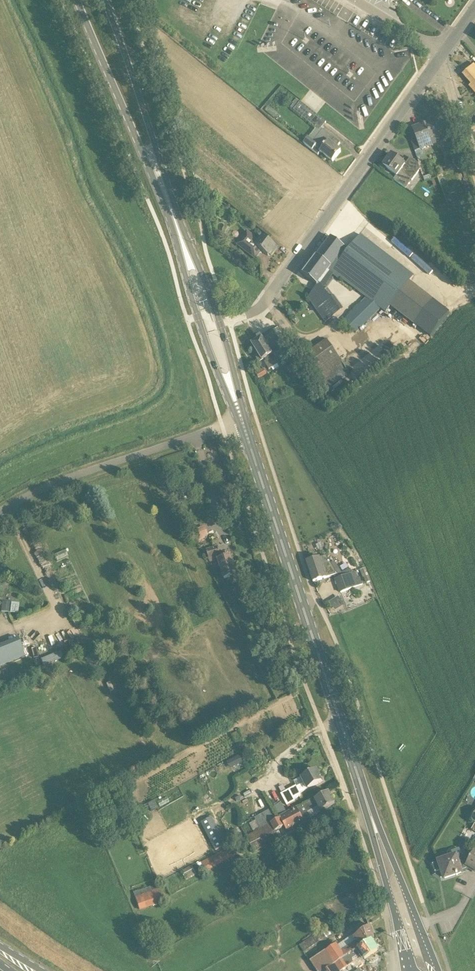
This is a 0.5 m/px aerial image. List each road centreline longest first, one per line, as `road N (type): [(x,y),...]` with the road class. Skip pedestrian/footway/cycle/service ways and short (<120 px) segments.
road 1 (primary): [(395,886),(242,421)]
road 2 (residential): [(247,316),(440,56)]
road 3 (unclassified): [(0,513),(58,480),(242,421)]
road 4 (primary): [(75,0),(161,180)]
road 5 (primary): [(161,180),(104,0)]
road 6 (primary): [(234,394),(220,324),(183,246)]
road 7 (primary): [(183,246),(207,343),(234,394)]
road 8 (unclassified): [(474,179),(440,56)]

